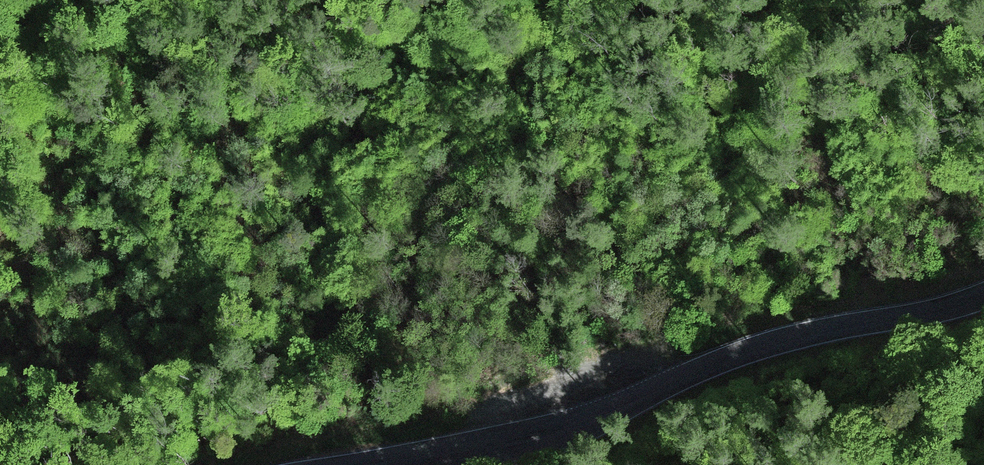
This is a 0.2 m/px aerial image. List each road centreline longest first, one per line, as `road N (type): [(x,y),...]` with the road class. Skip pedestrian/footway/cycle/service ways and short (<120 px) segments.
road 1 (trunk): [(983,223),(590,371),(215,464)]
road 2 (tertiary): [(365,464),(563,430),(763,347),(983,297)]

